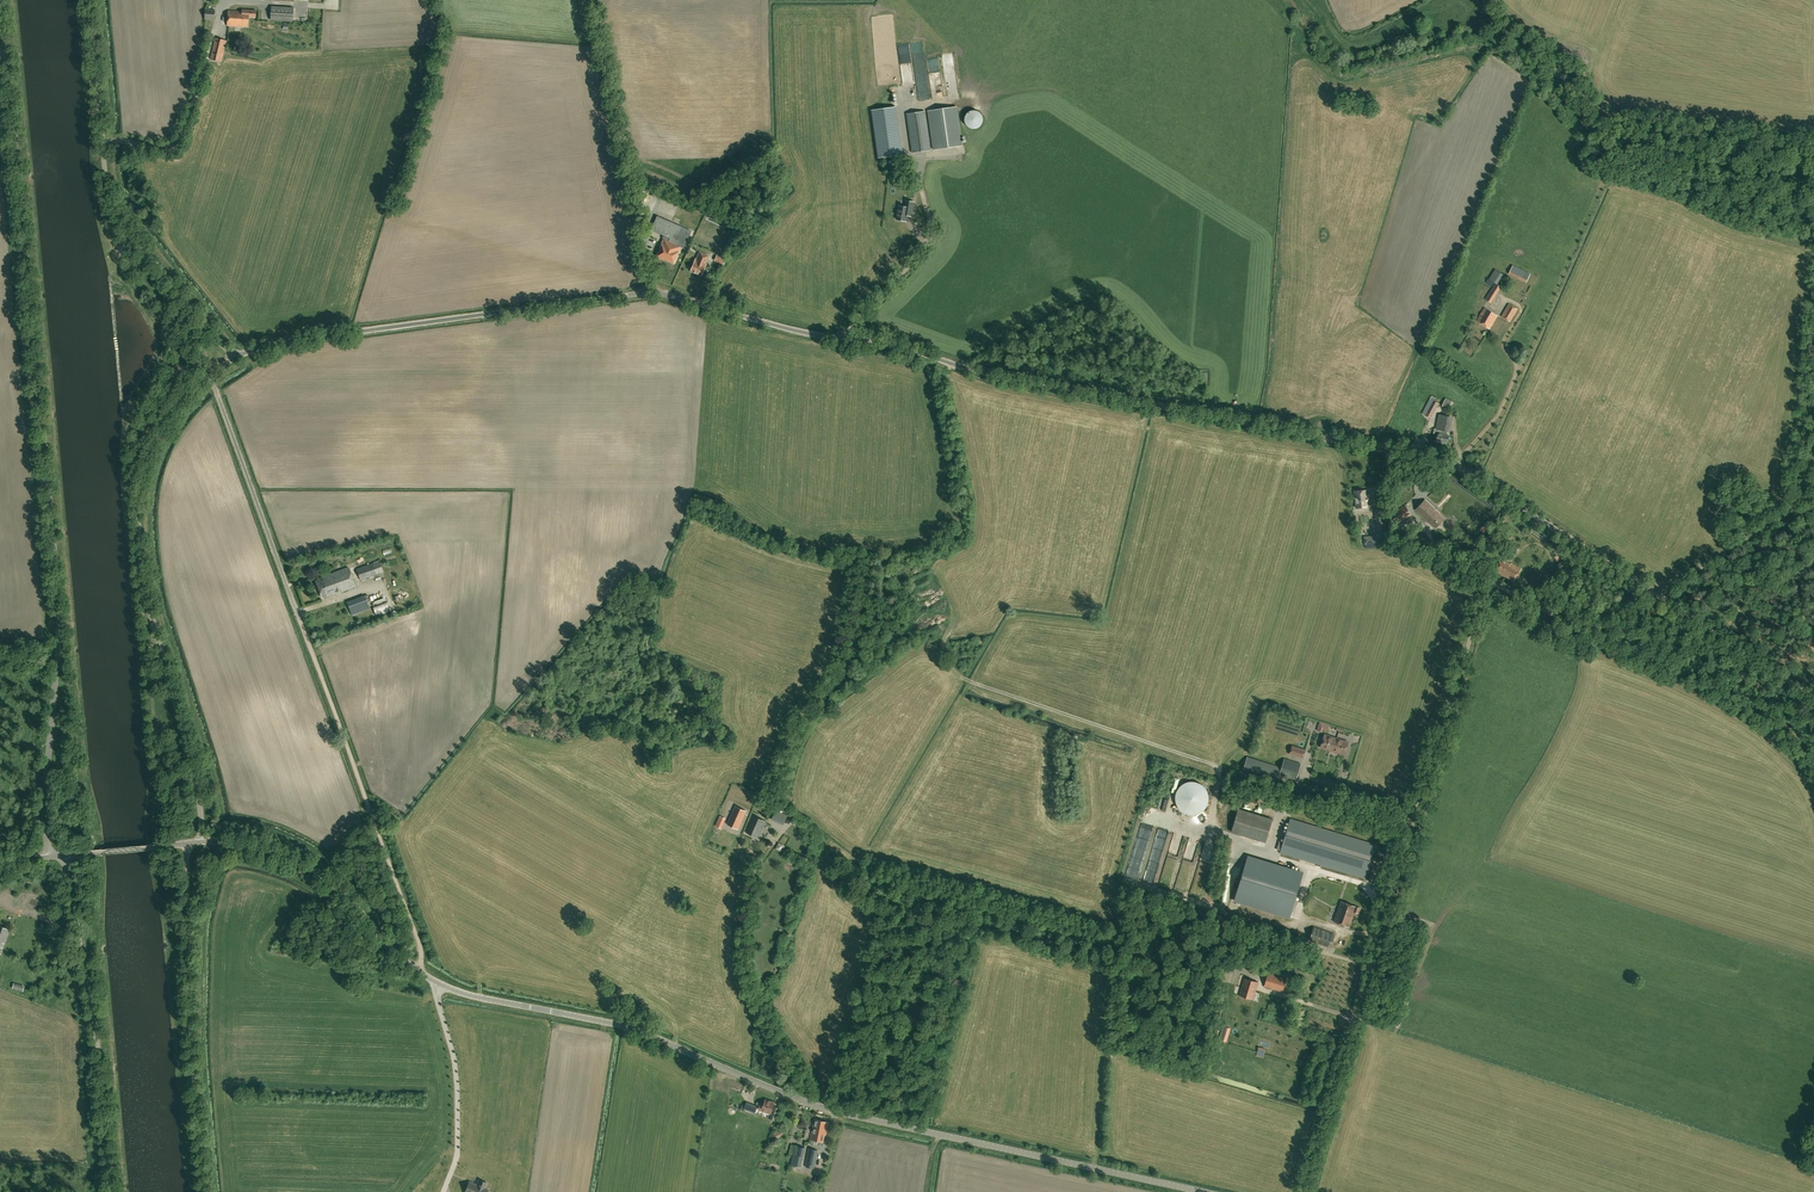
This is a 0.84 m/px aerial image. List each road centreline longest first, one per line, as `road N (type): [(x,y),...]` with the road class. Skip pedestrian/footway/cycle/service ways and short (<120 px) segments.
road 1 (tertiary): [(1199,1191),(846,1115),(623,1026),(457,991),(412,968),(312,868),(255,846),(202,842)]
road 2 (unclassified): [(1656,595),(1440,460),(991,374),(649,292)]
road 3 (track): [(1300,1191),(1487,582),(1587,635),(1656,595)]
road 4 (unclassified): [(48,857),(57,591),(6,56)]
road 5 (unclassified): [(202,842),(196,778),(149,609),(138,516),(149,454),(180,398)]
road 6 (unclassified): [(238,357),(275,344),(649,292)]
road 7 (track): [(433,981),(304,633)]
road 8 (unclassified): [(201,320),(113,206),(89,0)]
road 9 (unclassified): [(113,1191),(65,855)]
road 10 (unclassified): [(649,292),(592,0)]
road 11 (track): [(812,1104),(748,976),(746,909),(756,865),(773,843)]
road 12 (unclassified): [(304,633),(210,376)]
road 13 (track): [(1813,696),(1656,595)]
road 14 (unclassified): [(1656,595),(1813,496)]
road 15 (track): [(203,1191),(189,1016)]
road 16 (track): [(189,1016),(189,843)]
road 17 (tertiary): [(65,855),(202,842)]

